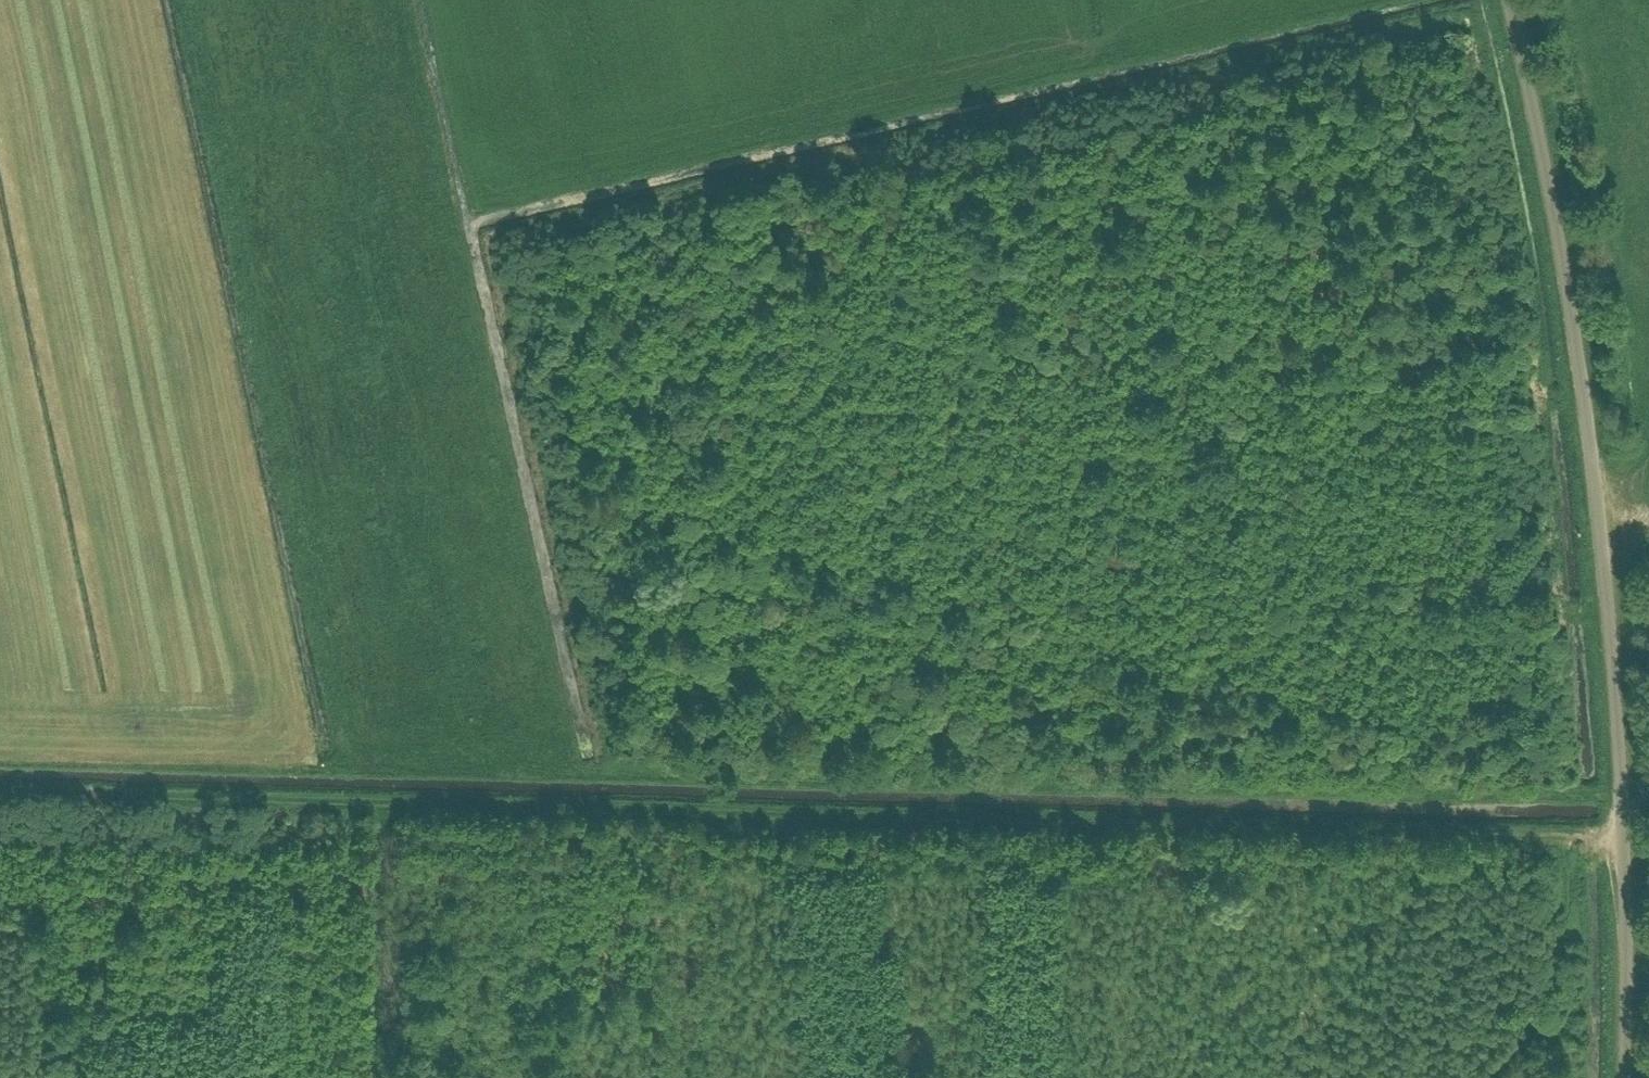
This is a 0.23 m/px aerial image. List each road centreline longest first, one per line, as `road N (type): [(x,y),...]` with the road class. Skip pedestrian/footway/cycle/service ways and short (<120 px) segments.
road 1 (unclassified): [(1624,1077),(1623,838),(1594,485),(1559,242),(1507,0)]

